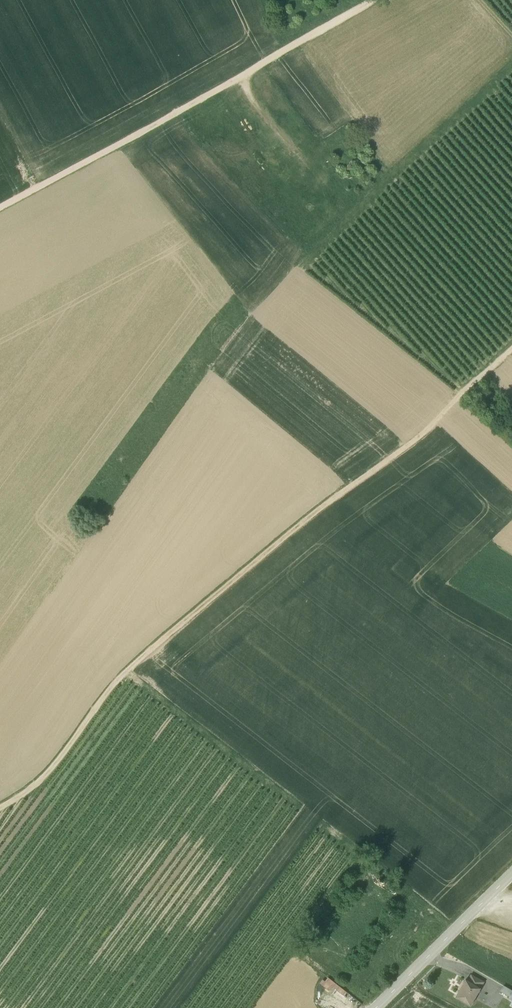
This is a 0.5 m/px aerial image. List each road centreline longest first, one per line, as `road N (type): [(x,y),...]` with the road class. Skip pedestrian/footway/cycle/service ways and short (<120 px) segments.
road 1 (track): [(0,806),(43,778),(146,652),(402,450),(511,348)]
road 2 (track): [(0,209),(376,0)]
road 3 (residential): [(375,1007),(511,874)]

